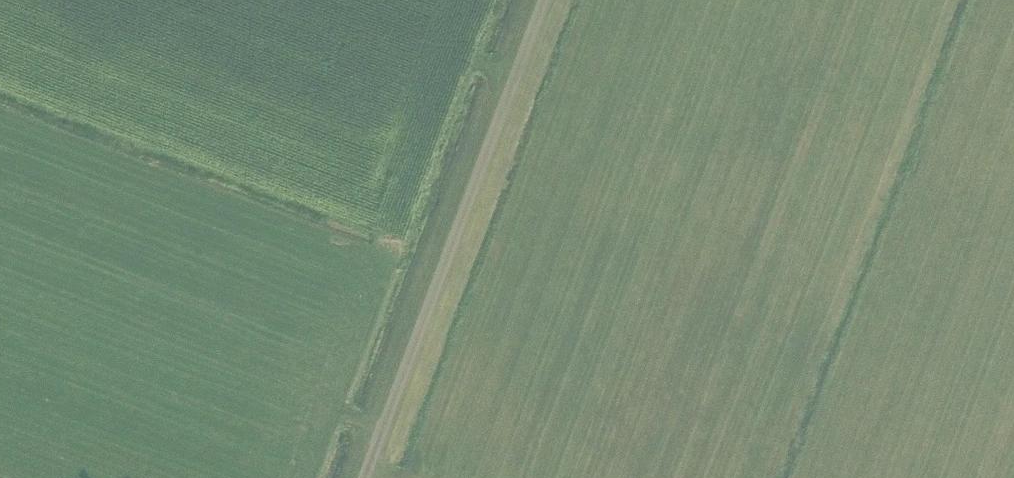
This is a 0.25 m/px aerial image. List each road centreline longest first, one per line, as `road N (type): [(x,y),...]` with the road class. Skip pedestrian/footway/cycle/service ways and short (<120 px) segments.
road 1 (unclassified): [(364,477),(543,0)]

